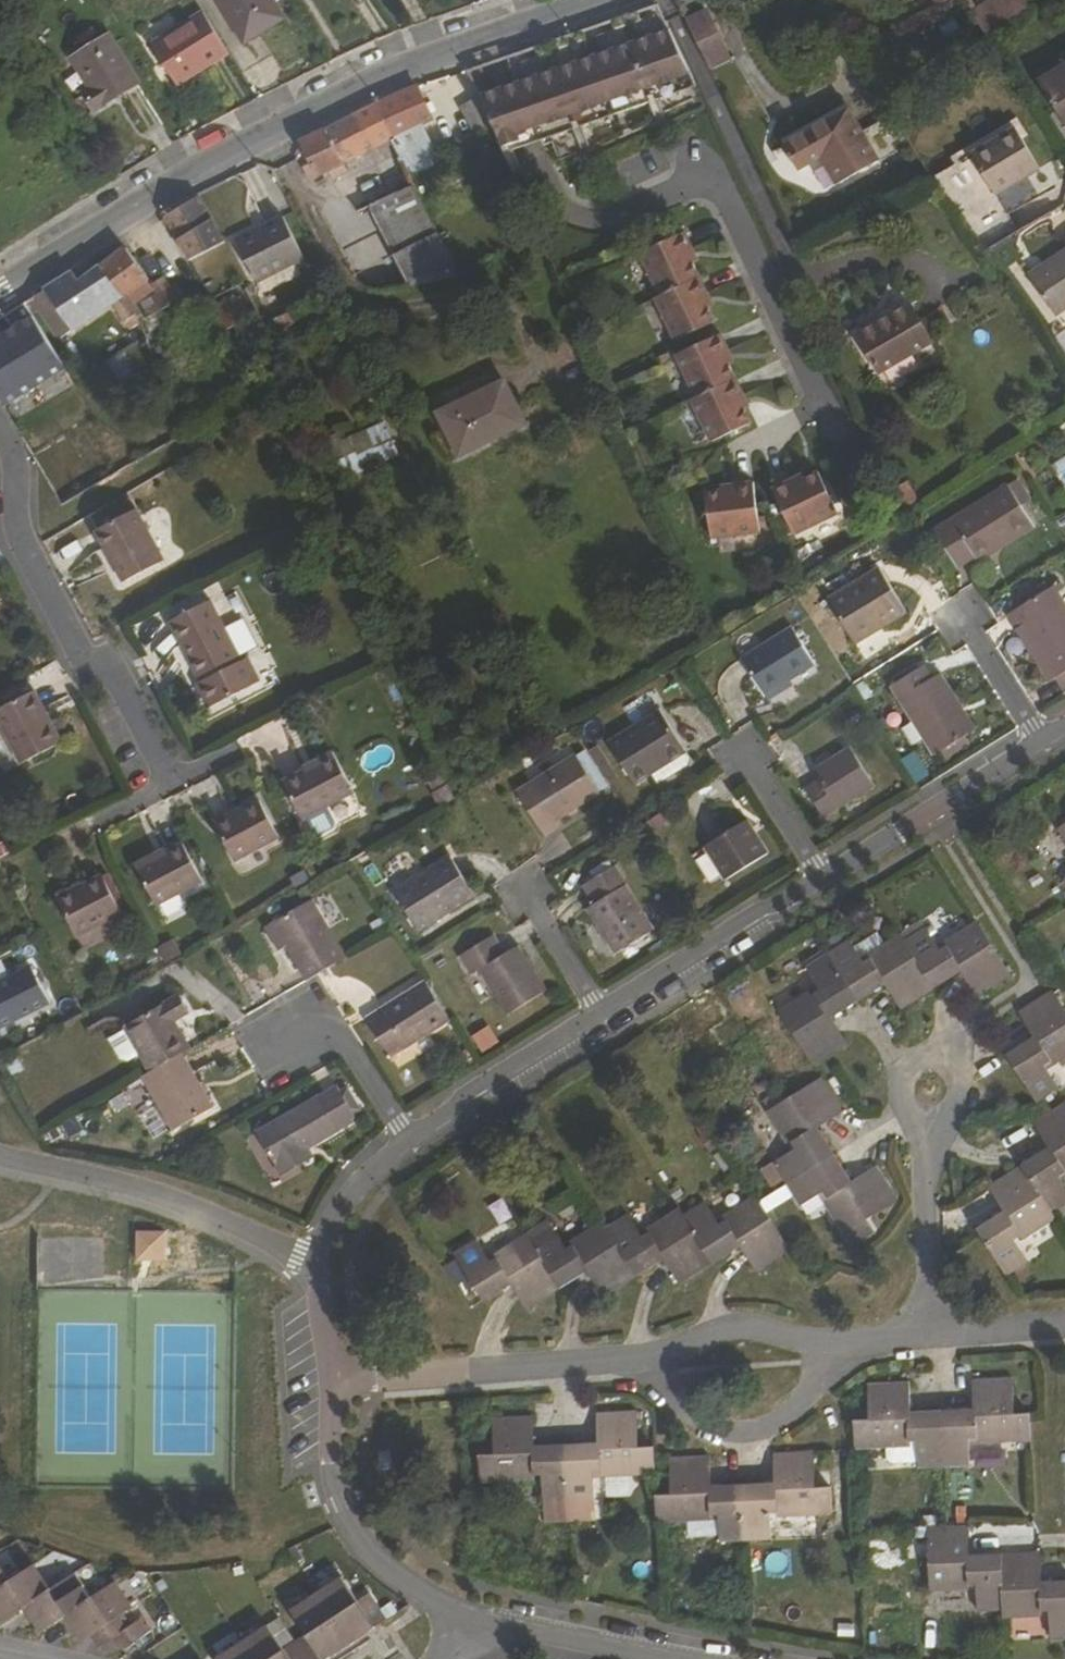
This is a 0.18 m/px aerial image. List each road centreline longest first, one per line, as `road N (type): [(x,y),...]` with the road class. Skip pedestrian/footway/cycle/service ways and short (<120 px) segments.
road 1 (residential): [(472,41),(520,151),(557,204),(576,216),(603,221),(716,171),(824,405),(747,444)]
road 2 (unclassified): [(0,291),(263,137),(379,75),(472,41)]
road 3 (residential): [(173,786),(115,671),(77,647),(16,526),(15,457),(0,431)]
road 4 (residential): [(318,1261),(180,1202),(0,1155)]
road 5 (residential): [(330,1383),(336,1490),(359,1543),(429,1600),(481,1623)]
road 6 (residential): [(634,1360),(330,1383)]
road 7 (unclassified): [(634,1360),(673,1406),(725,1431),(789,1414),(841,1345)]
road 8 (residential): [(823,878),(599,1009)]
road 9 (residential): [(1040,743),(823,878)]
road 10 (residential): [(599,1009),(407,1139)]
road 11 (residential): [(936,1334),(927,1118)]
road 12 (residential): [(841,1345),(739,1328),(634,1360)]
road 13 (residential): [(481,1623),(648,1658)]
road 14 (residential): [(288,1038),(319,1038),(357,1056),(407,1139)]
road 15 (residential): [(927,1118),(947,1114),(960,1097),(958,1077),(944,1062),(925,1059),(909,1068),(901,1094),(911,1111)]
road 16 (residential): [(407,1139),(344,1196),(318,1261)]
road 17 (residential): [(744,753),(823,878)]
road 18 (residential): [(964,618),(1040,743)]
road 19 (residential): [(521,887),(599,1009)]
road 20 (residential): [(173,786),(45,848)]
road 21 (residential): [(1064,1319),(936,1334)]
road 22 (unclassified): [(472,41),(594,0)]
road 23 (residential): [(318,1261),(330,1383)]

